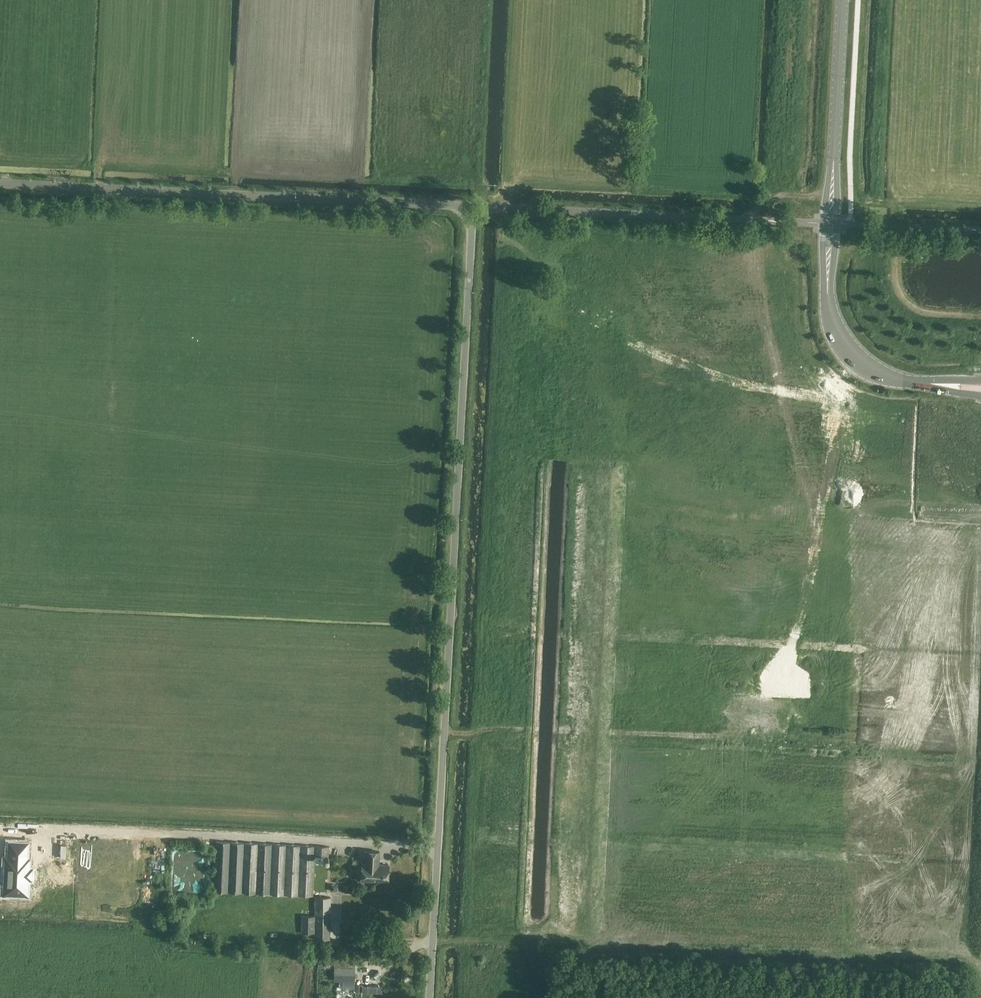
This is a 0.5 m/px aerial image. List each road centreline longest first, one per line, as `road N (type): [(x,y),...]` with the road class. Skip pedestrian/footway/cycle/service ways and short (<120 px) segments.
road 1 (unclassified): [(430,997),(473,207)]
road 2 (unclassified): [(473,207),(0,183)]
road 3 (unclassified): [(824,224),(473,207)]
road 4 (secondary): [(827,272),(829,318),(851,356),(897,380),(941,384)]
road 5 (secondary): [(842,0),(832,183)]
road 6 (track): [(897,227),(894,275),(902,301),(920,314),(980,318)]
road 7 (unclassified): [(980,230),(837,224)]

